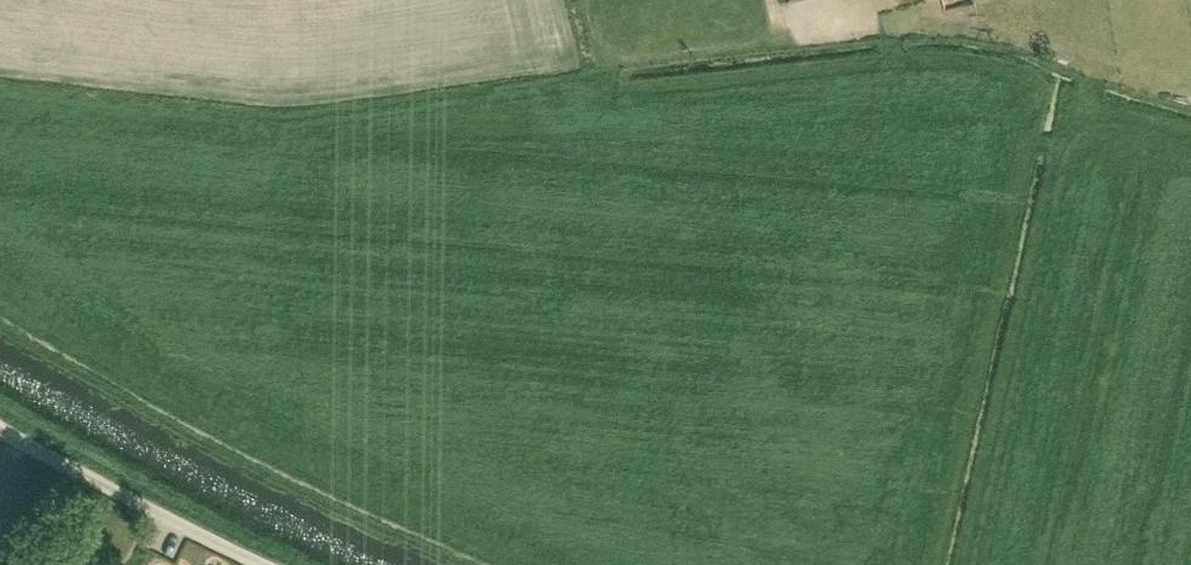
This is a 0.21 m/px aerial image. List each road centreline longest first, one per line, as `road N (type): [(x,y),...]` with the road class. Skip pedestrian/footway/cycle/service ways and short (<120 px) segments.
road 1 (unclassified): [(264,564),(0,429)]

